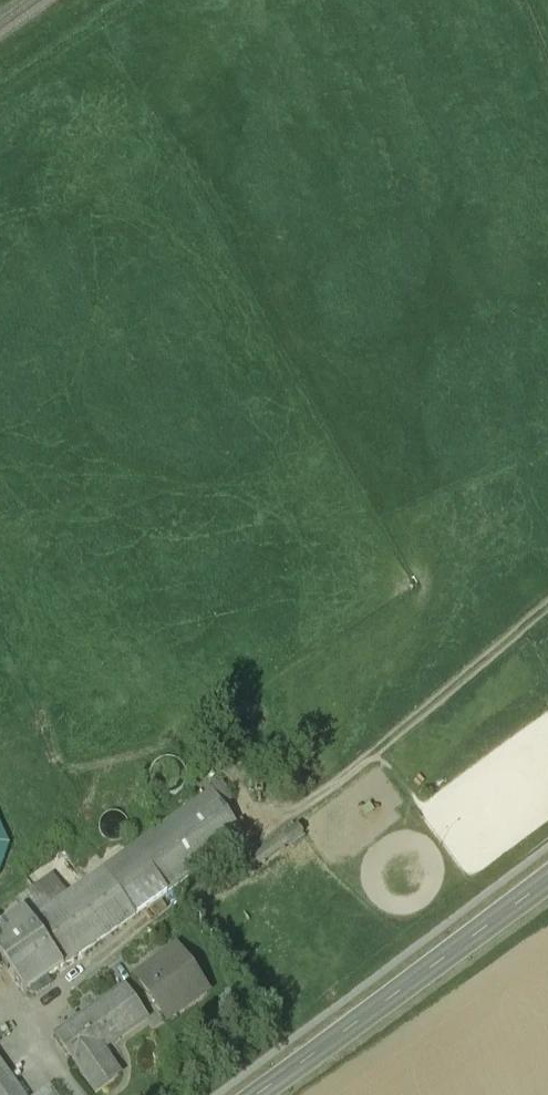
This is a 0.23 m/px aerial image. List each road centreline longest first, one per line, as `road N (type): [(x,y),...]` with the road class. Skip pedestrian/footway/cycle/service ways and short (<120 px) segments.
road 1 (track): [(152,919),(547,607)]
road 2 (tertiary): [(254,1094),(547,881)]

